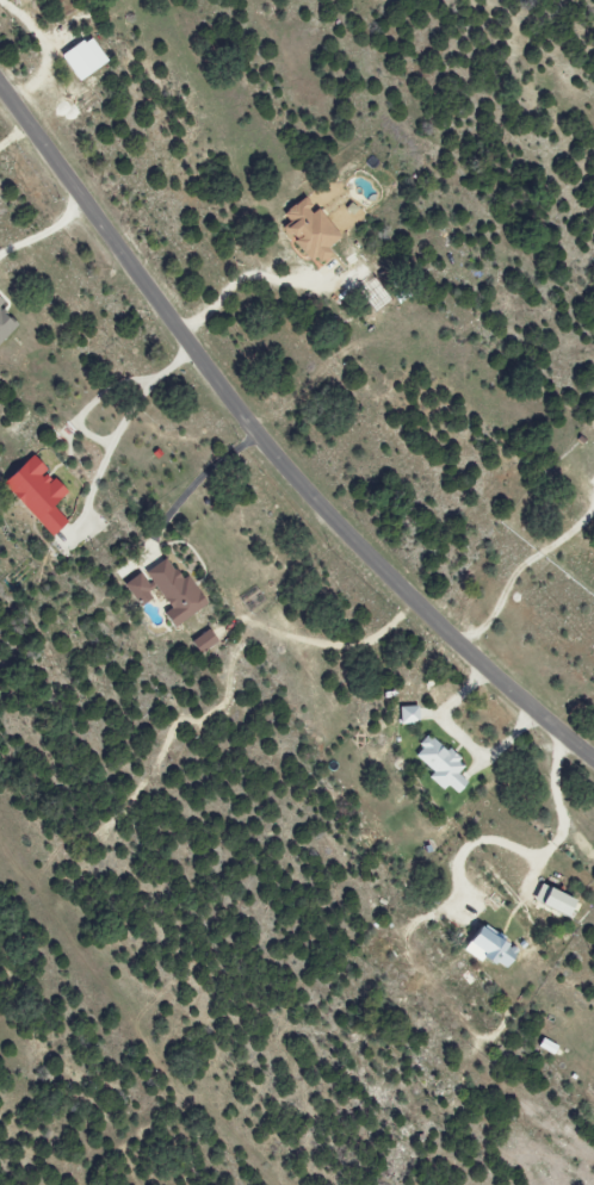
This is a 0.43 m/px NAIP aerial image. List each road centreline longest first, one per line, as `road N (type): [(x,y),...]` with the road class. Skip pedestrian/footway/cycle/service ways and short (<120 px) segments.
road 1 (residential): [(0,91),(221,393),(332,526),(593,764)]

